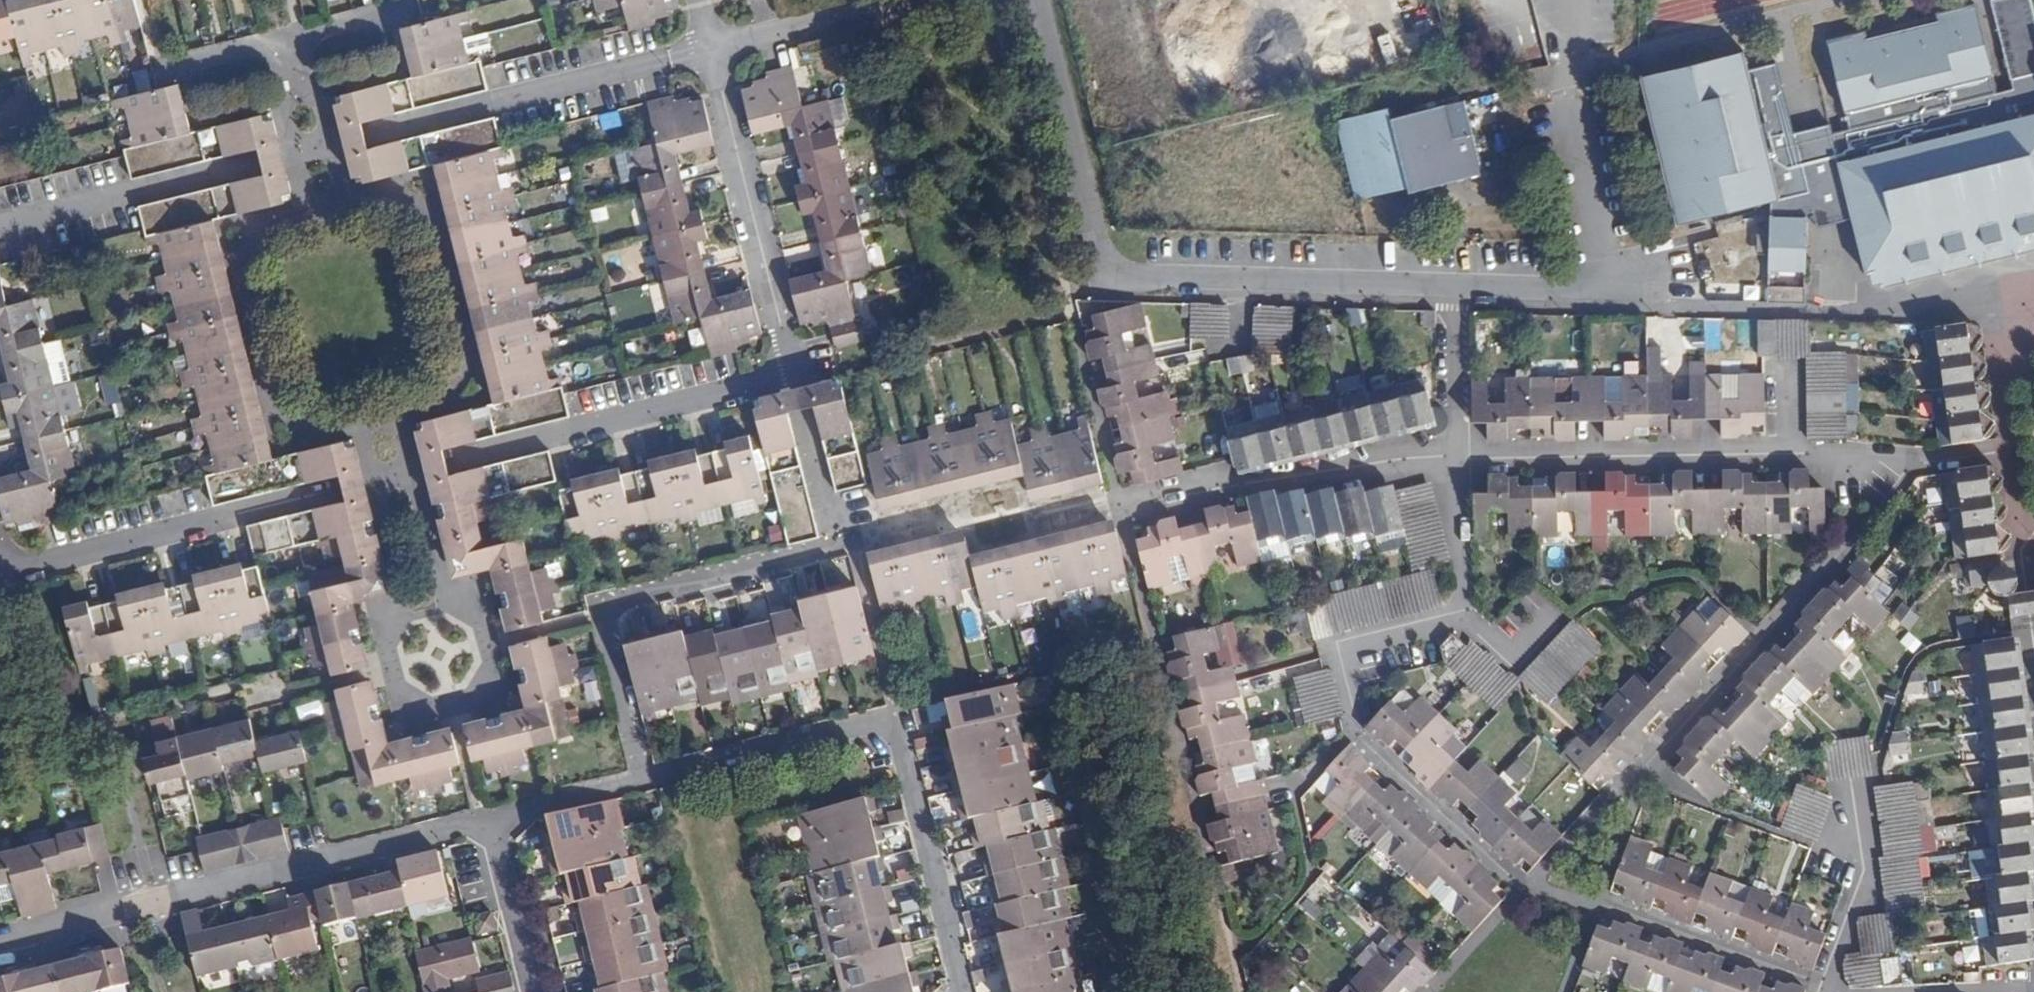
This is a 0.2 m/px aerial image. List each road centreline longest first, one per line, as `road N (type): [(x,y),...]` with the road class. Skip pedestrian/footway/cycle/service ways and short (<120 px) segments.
road 1 (residential): [(493,822),(895,719),(958,991)]
road 2 (residential): [(1037,0),(1094,241),(1113,272),(1139,280),(1450,285)]
road 3 (residential): [(901,0),(376,133)]
road 4 (residential): [(493,822),(0,940)]
road 5 (residential): [(1907,458),(1458,458)]
road 6 (residential): [(1469,616),(1339,650),(1353,731),(1295,784)]
road 7 (residential): [(1448,459),(1333,467),(1161,508)]
road 8 (residential): [(248,167),(0,228)]
road 9 (residential): [(1450,285),(1615,289),(1657,278)]
road 10 (residential): [(1855,813),(1864,871),(1821,991)]
road 11 (residential): [(534,991),(493,822)]
road 12 (residential): [(1450,285),(1458,458)]
road 13 (residential): [(1469,616),(1448,459)]

